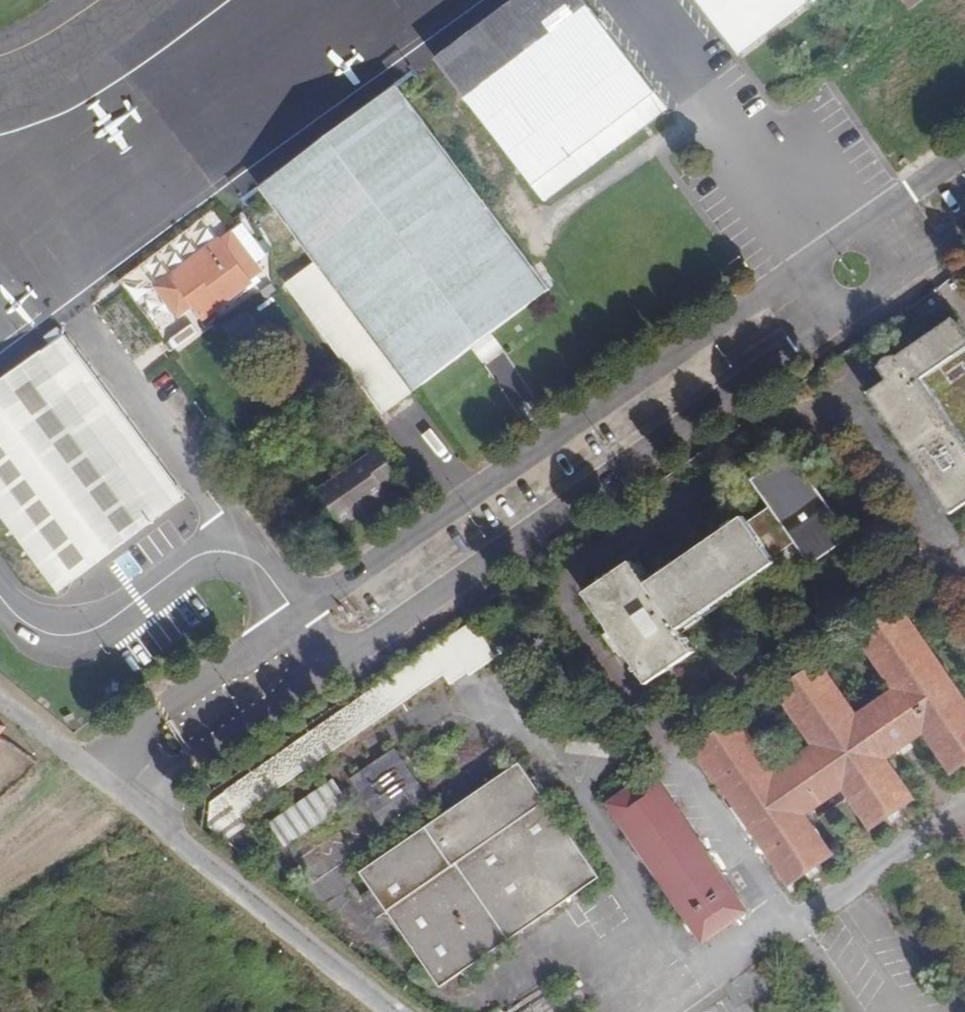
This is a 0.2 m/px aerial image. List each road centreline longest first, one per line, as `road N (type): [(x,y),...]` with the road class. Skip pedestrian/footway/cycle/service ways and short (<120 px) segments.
road 1 (unclassified): [(0,705),(116,786),(392,1011)]

